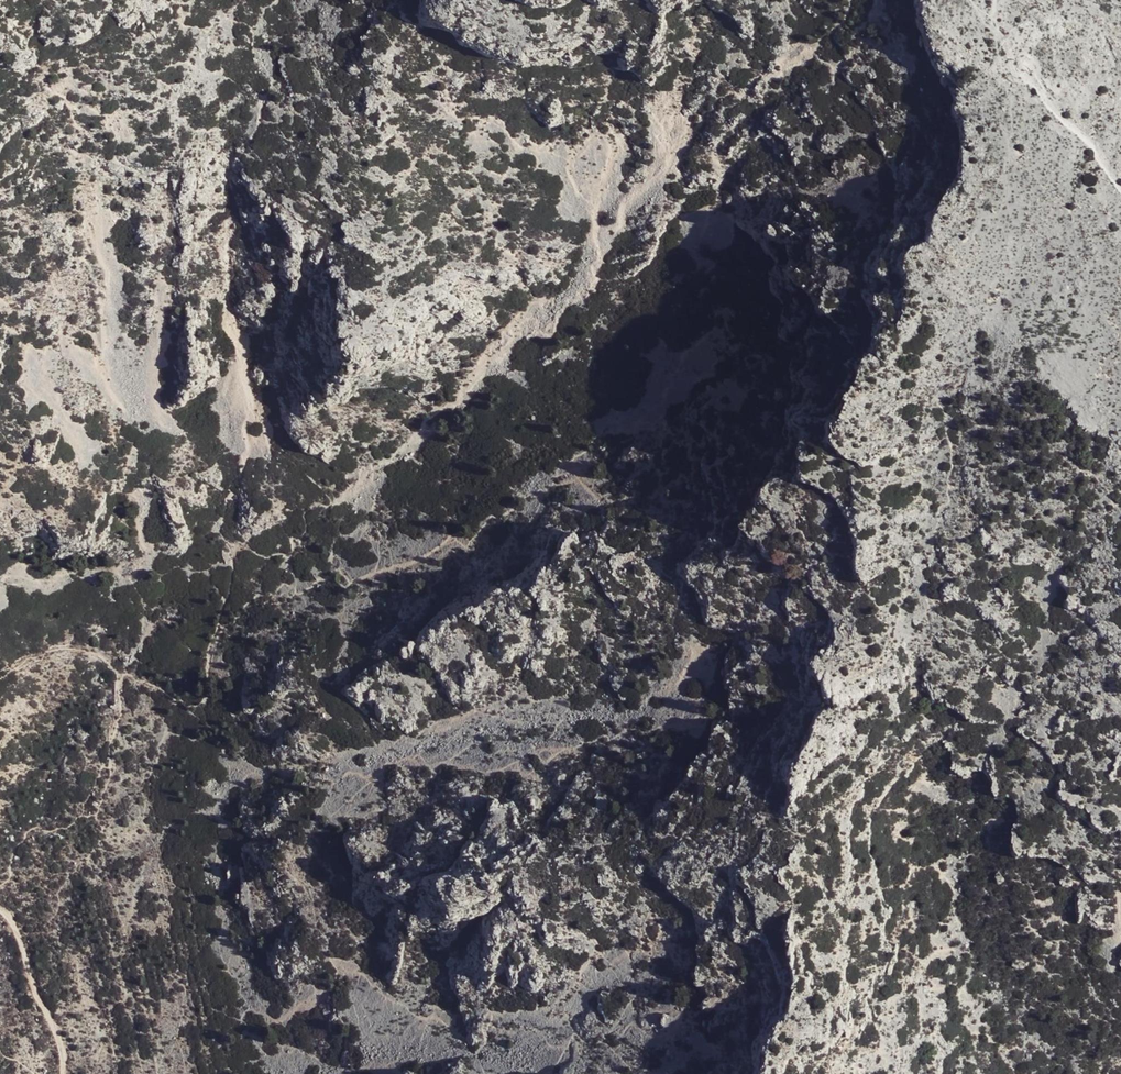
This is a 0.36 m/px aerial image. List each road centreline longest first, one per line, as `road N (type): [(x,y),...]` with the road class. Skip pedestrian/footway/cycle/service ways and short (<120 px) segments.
road 1 (track): [(0,911),(18,936),(58,1039),(63,1073)]

